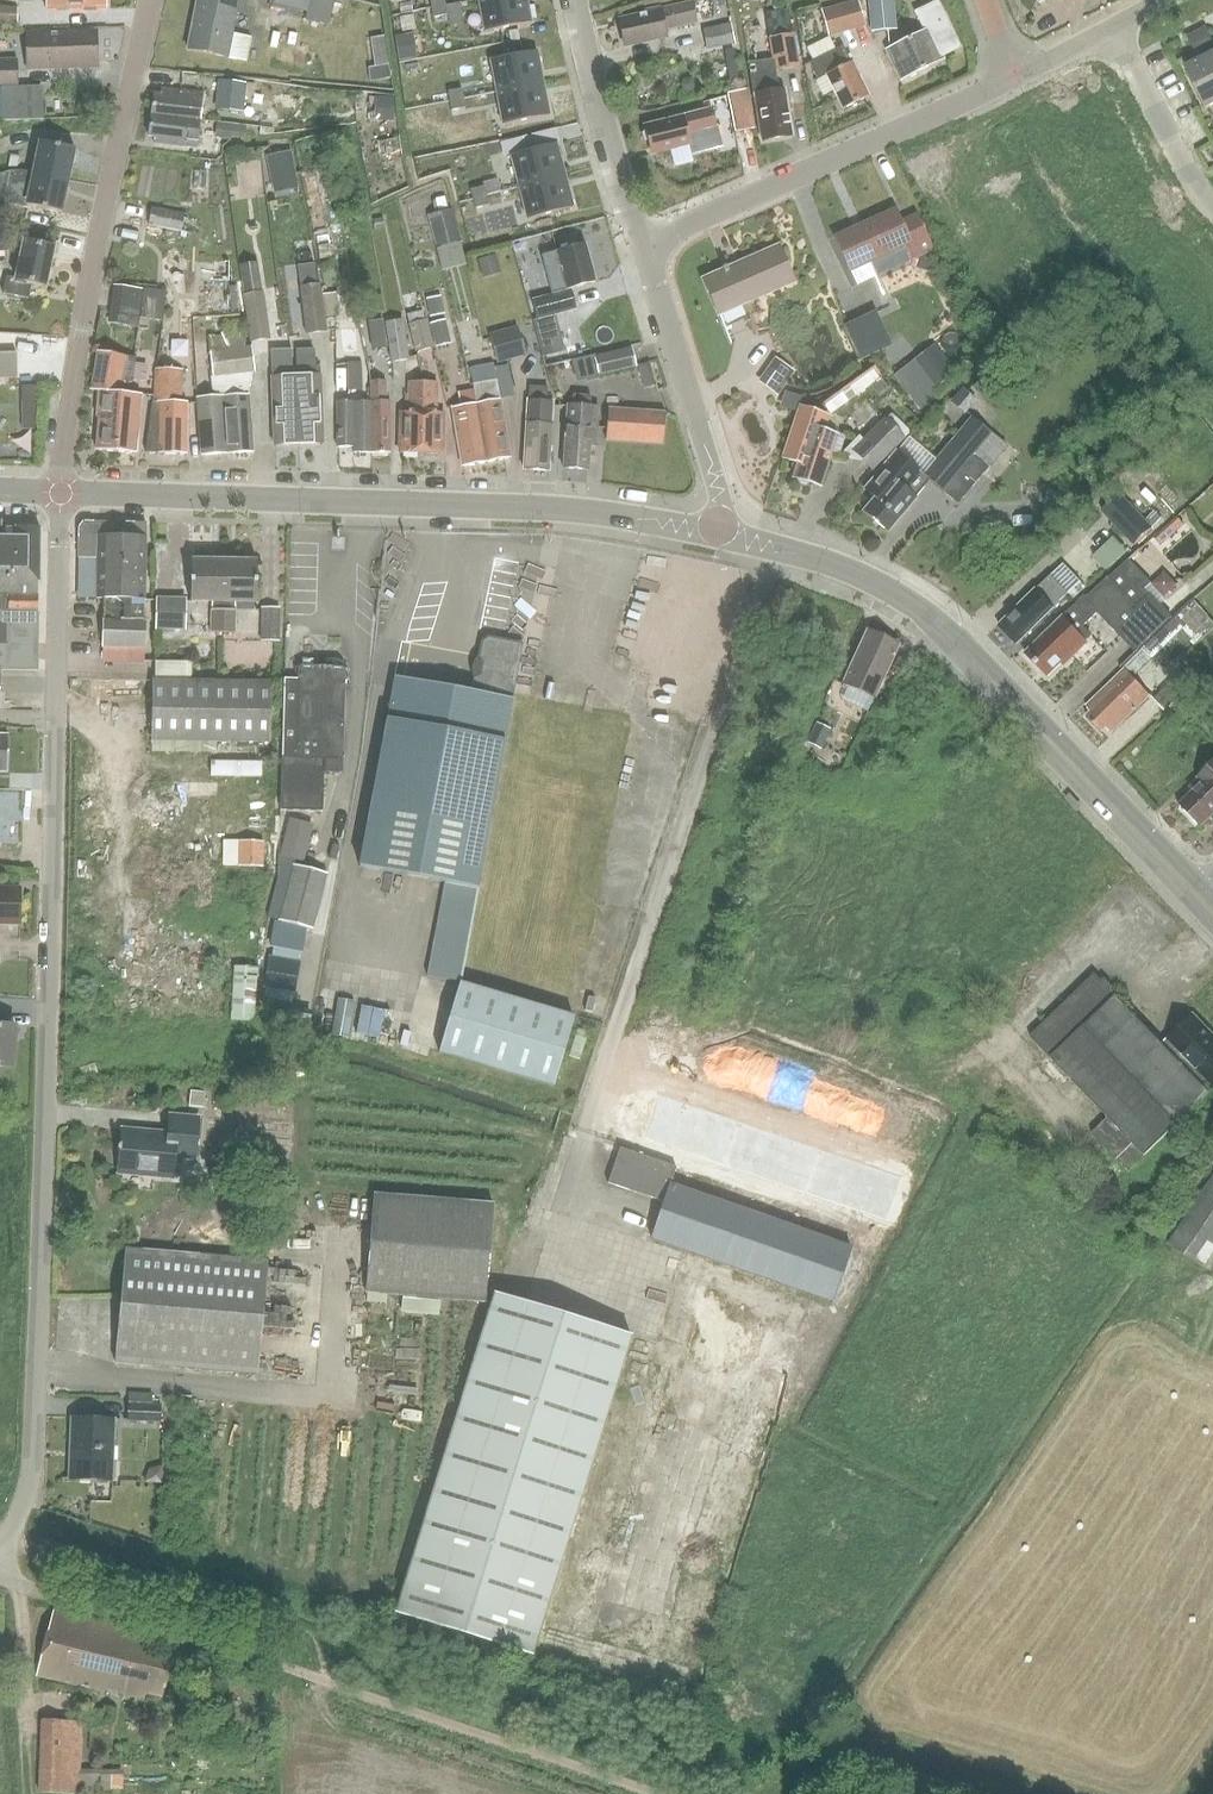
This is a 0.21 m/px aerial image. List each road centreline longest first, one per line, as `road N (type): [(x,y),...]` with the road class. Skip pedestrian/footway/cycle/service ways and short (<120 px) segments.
road 1 (residential): [(0,1555),(28,1485),(34,1407),(56,495)]
road 2 (tertiary): [(715,537),(554,510),(56,495)]
road 3 (tertiary): [(1195,894),(904,600),(869,581),(715,537)]
road 4 (residential): [(56,495),(71,371),(149,0)]
road 5 (residential): [(636,246),(1016,81)]
road 6 (residential): [(715,537),(721,510),(713,480),(636,246)]
road 7 (residential): [(636,246),(572,0)]
road 8 (unclassified): [(1212,205),(1193,185),(1112,28)]

